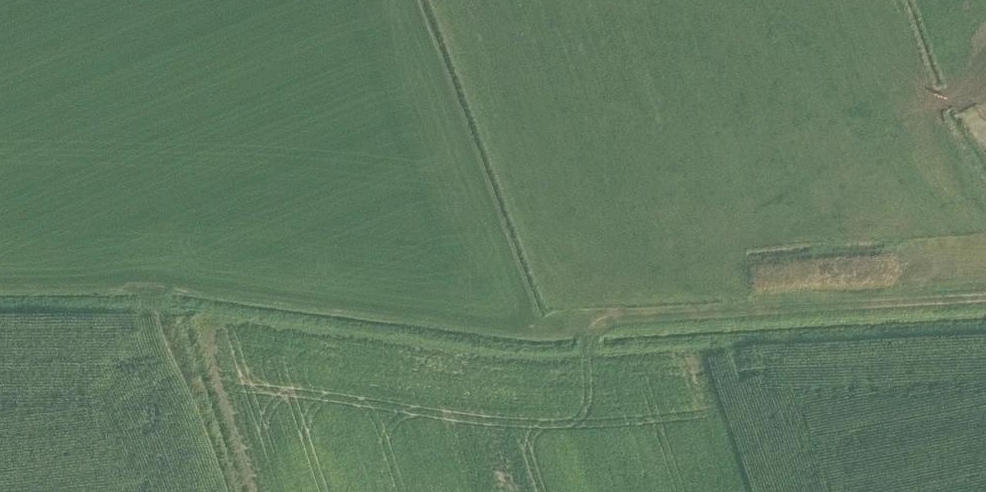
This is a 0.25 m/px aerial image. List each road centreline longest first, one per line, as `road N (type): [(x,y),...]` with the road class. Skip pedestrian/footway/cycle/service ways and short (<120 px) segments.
road 1 (track): [(558,334),(985,300)]
road 2 (track): [(849,0),(937,105),(959,96),(968,109)]

